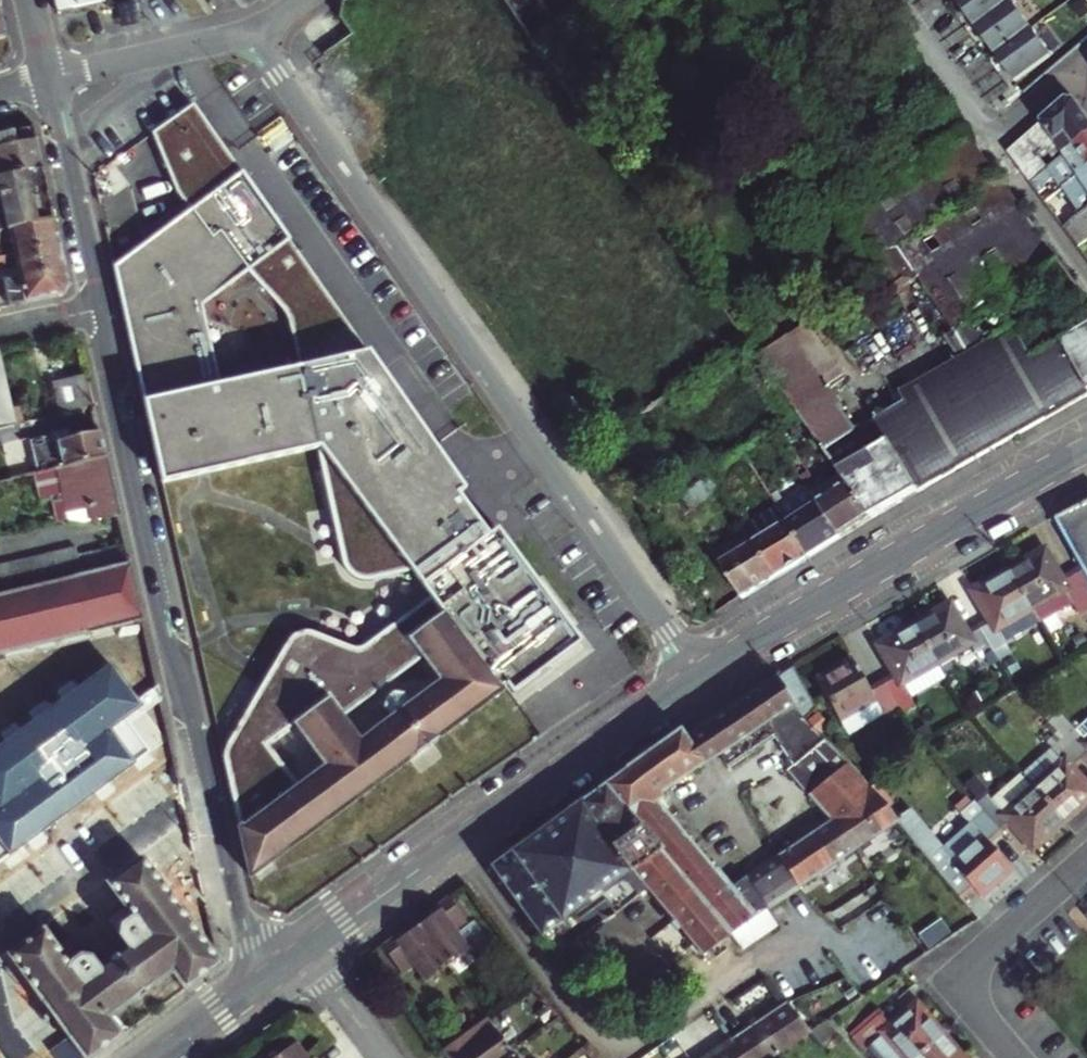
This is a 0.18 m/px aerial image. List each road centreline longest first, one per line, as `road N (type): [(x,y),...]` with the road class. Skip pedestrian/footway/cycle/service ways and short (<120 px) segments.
road 1 (residential): [(697,675),(252,30)]
road 2 (residential): [(147,518),(253,993)]
road 3 (secondary): [(697,675),(1086,449)]
road 4 (secondary): [(453,843),(697,675)]
road 5 (residential): [(1018,1057),(974,1007),(969,967),(1086,857)]
road 6 (residential): [(453,843),(608,1057)]
road 7 (residential): [(68,164),(252,30)]
road 8 (residential): [(95,304),(147,518)]
road 9 (secondary): [(307,952),(453,843)]
road 10 (residential): [(988,138),(889,0)]
road 11 (residential): [(988,138),(1086,275)]
road 12 (residential): [(0,554),(147,518)]
road 13 (residential): [(68,164),(95,304)]
road 14 (residential): [(645,1057),(756,974)]
road 15 (residential): [(307,952),(384,1057)]

